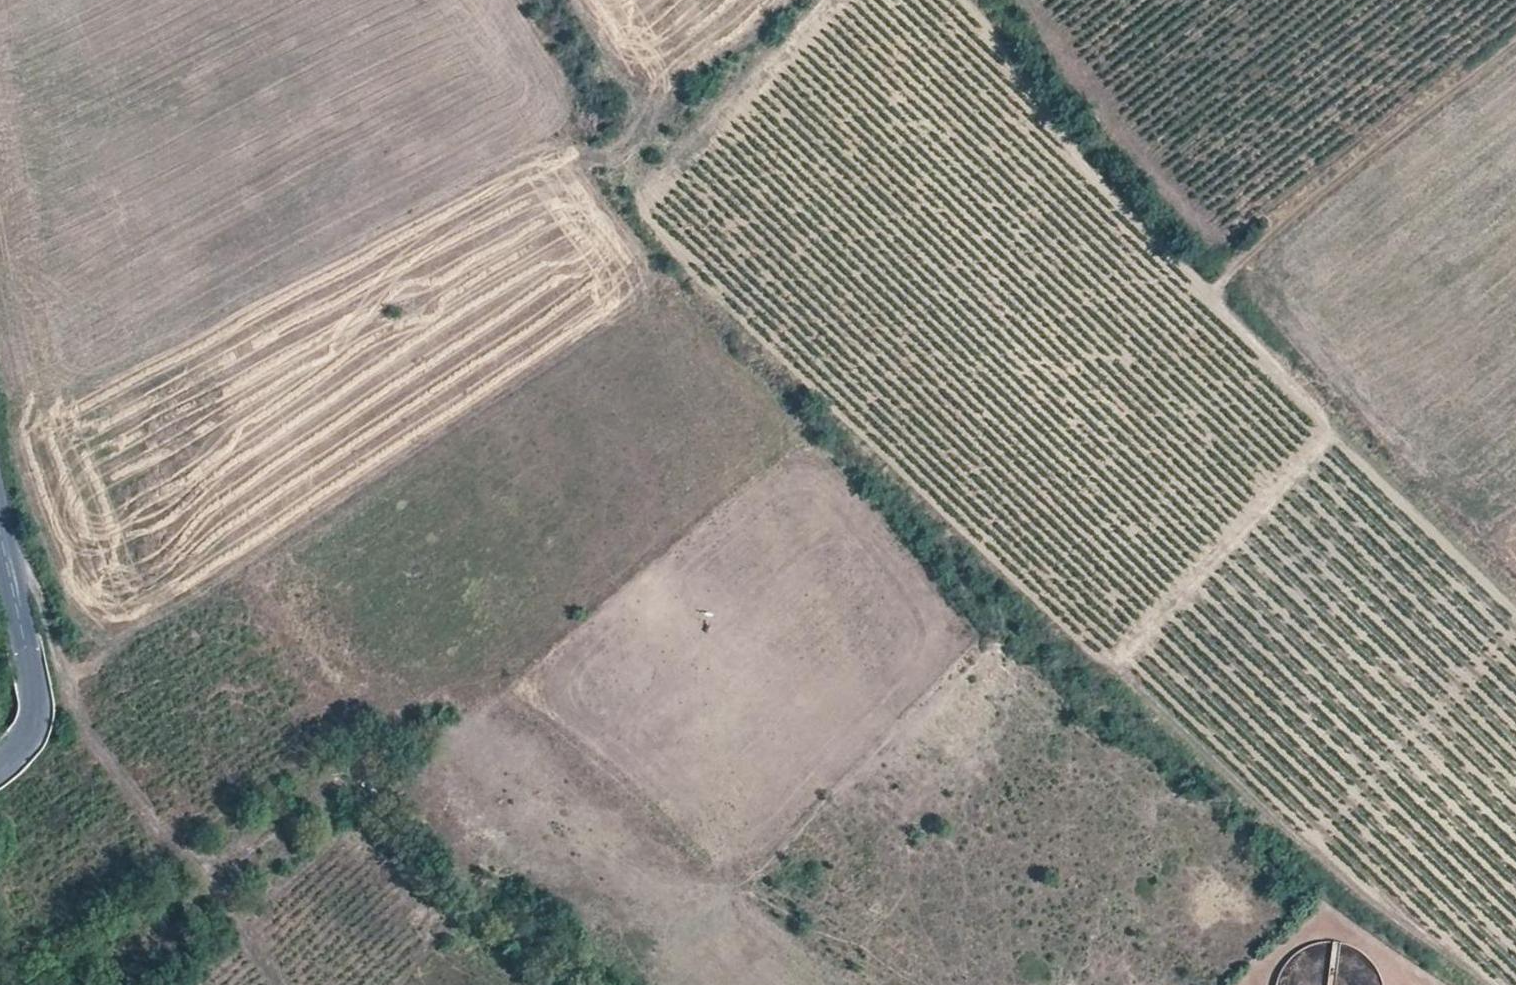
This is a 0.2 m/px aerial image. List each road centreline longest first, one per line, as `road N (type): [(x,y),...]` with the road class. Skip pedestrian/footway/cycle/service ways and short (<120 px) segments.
road 1 (track): [(4,551),(44,606),(80,727),(283,984)]
road 2 (tertiary): [(0,766),(22,748),(37,705),(0,535)]
road 3 (track): [(66,680),(231,582)]

